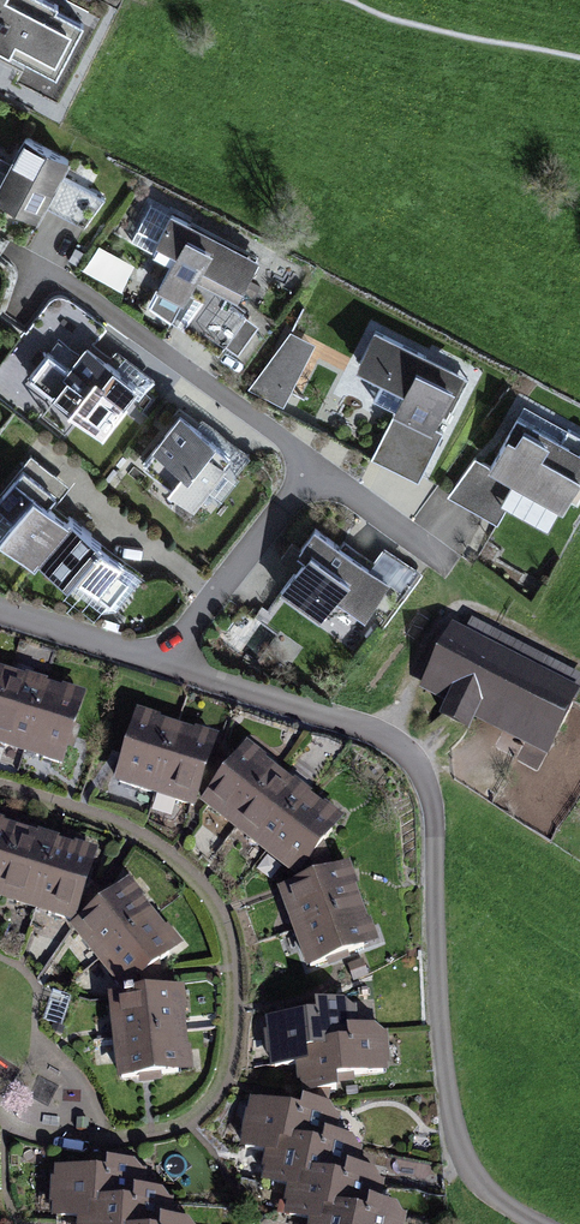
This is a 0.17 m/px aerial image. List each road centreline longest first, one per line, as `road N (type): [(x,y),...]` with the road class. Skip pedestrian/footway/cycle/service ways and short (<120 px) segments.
road 1 (residential): [(171,674),(359,732),(413,765),(433,816),(437,1017),(458,1158),(503,1205),(538,1223)]
road 2 (residential): [(0,1122),(39,1140),(103,1149),(190,1126),(213,1101),(232,996),(229,937),(207,899),(114,831),(0,793)]
road 3 (residential): [(315,471),(29,259)]
road 4 (residential): [(171,674),(188,634),(315,471)]
road 5 (residential): [(0,621),(171,674)]
road 6 (residential): [(315,471),(450,571)]

